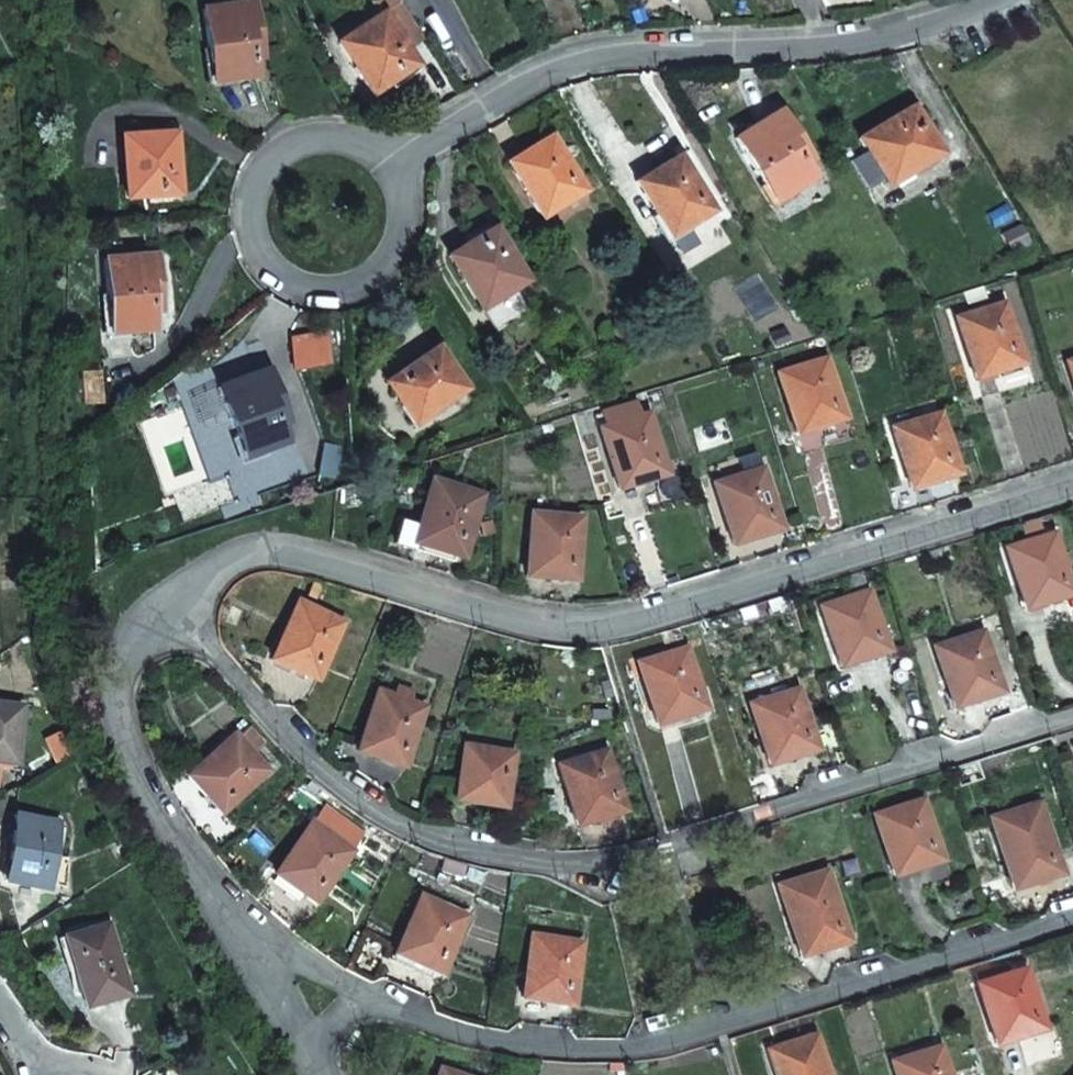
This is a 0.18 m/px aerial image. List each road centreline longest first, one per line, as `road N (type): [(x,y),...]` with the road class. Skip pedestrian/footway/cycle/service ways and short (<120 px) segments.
road 1 (residential): [(172,600),(246,689),(360,804),(434,846),(534,860),(599,864),(663,847),(1072,716)]
road 2 (residential): [(1072,484),(598,629),(288,550),(242,554),(172,600)]
road 3 (residential): [(263,952),(461,1032),(539,1044),(651,1045),(1072,918)]
road 4 (residential): [(326,212),(584,48),(917,29),(961,0)]
road 5 (residential): [(172,600),(131,640),(117,679),(116,713),(130,761),(195,867),(263,952)]
road 6 (residential): [(263,952),(320,1074)]

